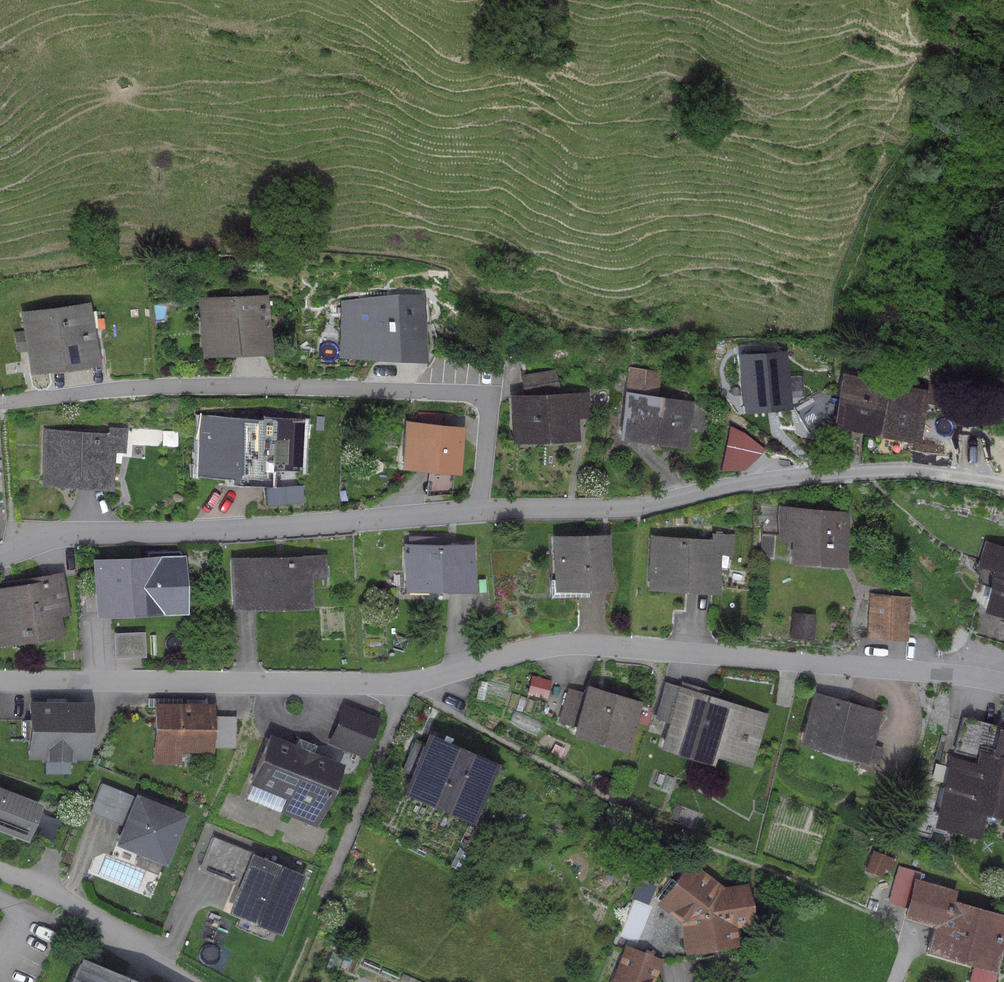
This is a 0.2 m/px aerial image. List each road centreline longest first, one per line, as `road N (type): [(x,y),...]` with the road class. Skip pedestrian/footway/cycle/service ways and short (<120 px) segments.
road 1 (residential): [(0,556),(72,532),(622,508),(732,483),(855,470),(939,470),(1003,483)]
road 2 (residential): [(0,680),(401,683),(571,642),(1003,682)]

